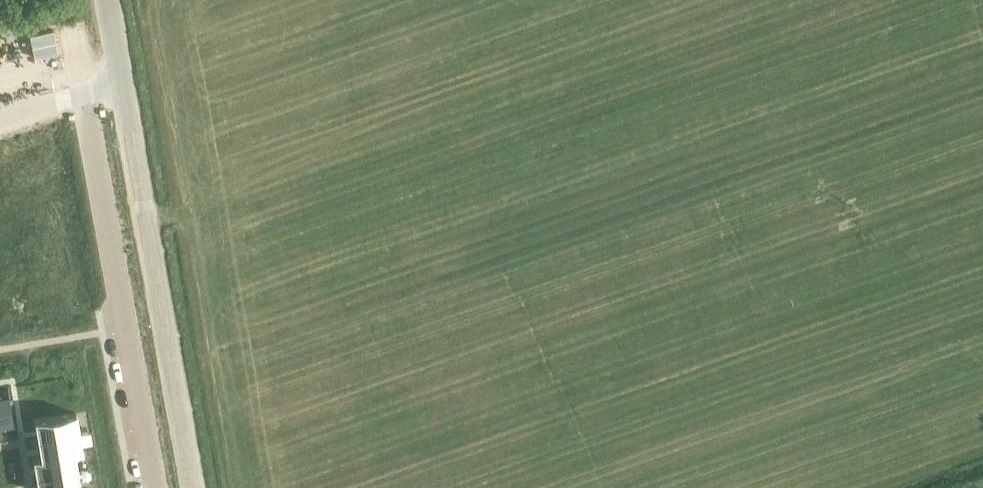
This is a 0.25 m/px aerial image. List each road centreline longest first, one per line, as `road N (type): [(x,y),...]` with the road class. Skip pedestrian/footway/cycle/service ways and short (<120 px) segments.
road 1 (residential): [(564,487),(537,170),(497,0)]
road 2 (unclassified): [(190,487),(120,87)]
road 3 (residential): [(84,95),(151,487)]

